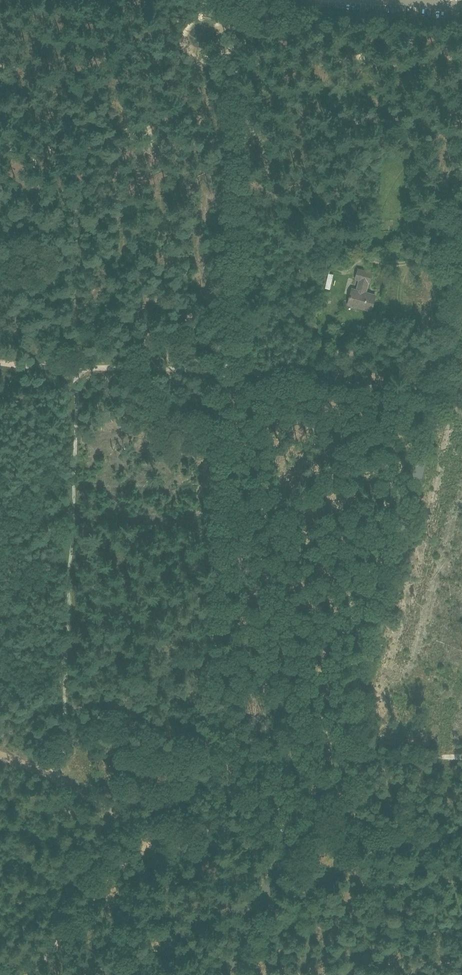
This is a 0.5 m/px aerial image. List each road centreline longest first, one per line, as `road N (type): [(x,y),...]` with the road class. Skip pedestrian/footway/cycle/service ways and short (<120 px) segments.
road 1 (unclassified): [(221,974),(348,738),(461,312)]
road 2 (track): [(442,391),(226,372)]
road 3 (track): [(160,843),(105,879),(21,974)]
road 4 (track): [(160,843),(55,773)]

